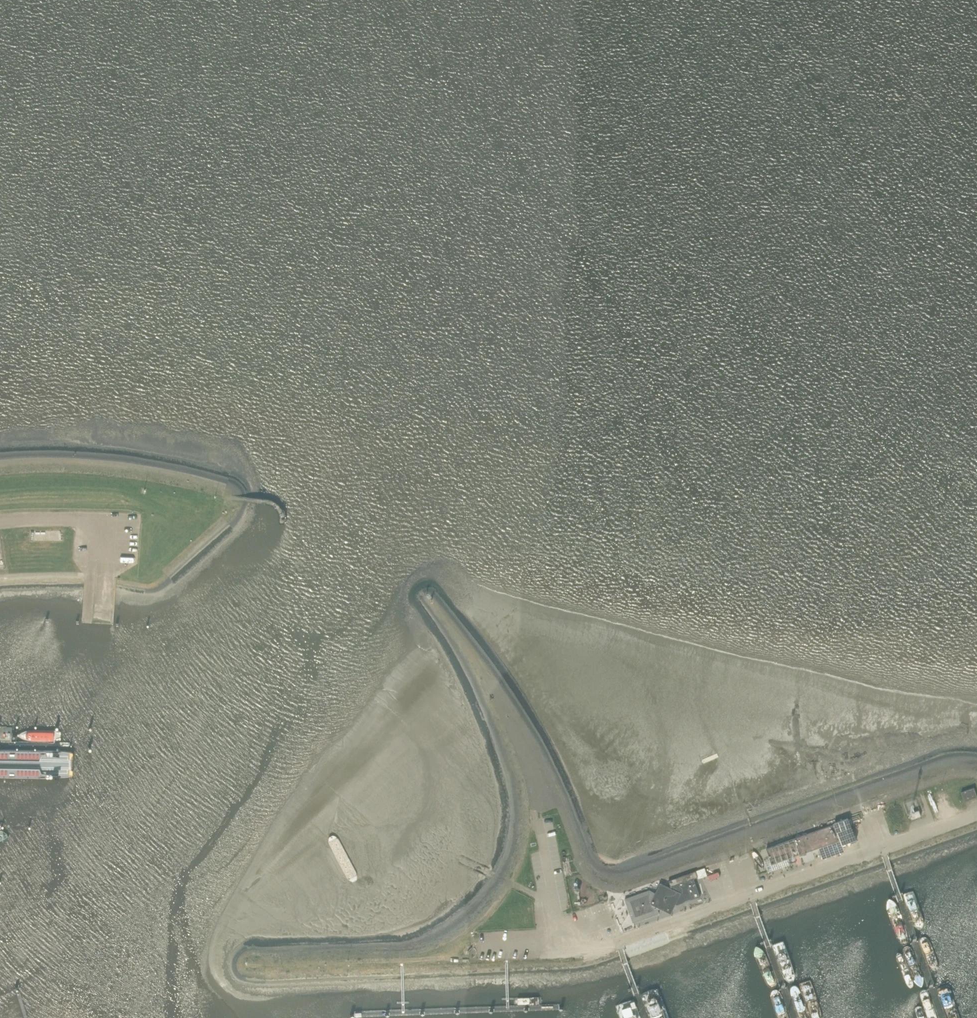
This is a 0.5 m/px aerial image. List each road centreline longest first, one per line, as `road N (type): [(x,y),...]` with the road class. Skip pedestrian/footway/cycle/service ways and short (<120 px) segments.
road 1 (unclassified): [(976,815),(601,947),(580,948),(562,936)]

